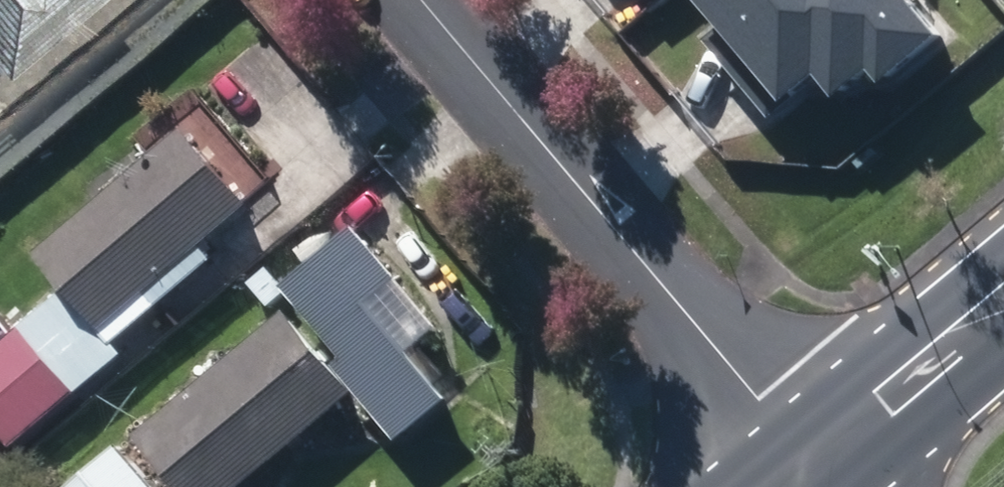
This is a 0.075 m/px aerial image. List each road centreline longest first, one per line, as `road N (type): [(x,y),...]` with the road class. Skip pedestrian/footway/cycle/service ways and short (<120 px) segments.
road 1 (residential): [(418,0),(754,397),(796,474)]
road 2 (secondary): [(796,474),(1003,305)]

